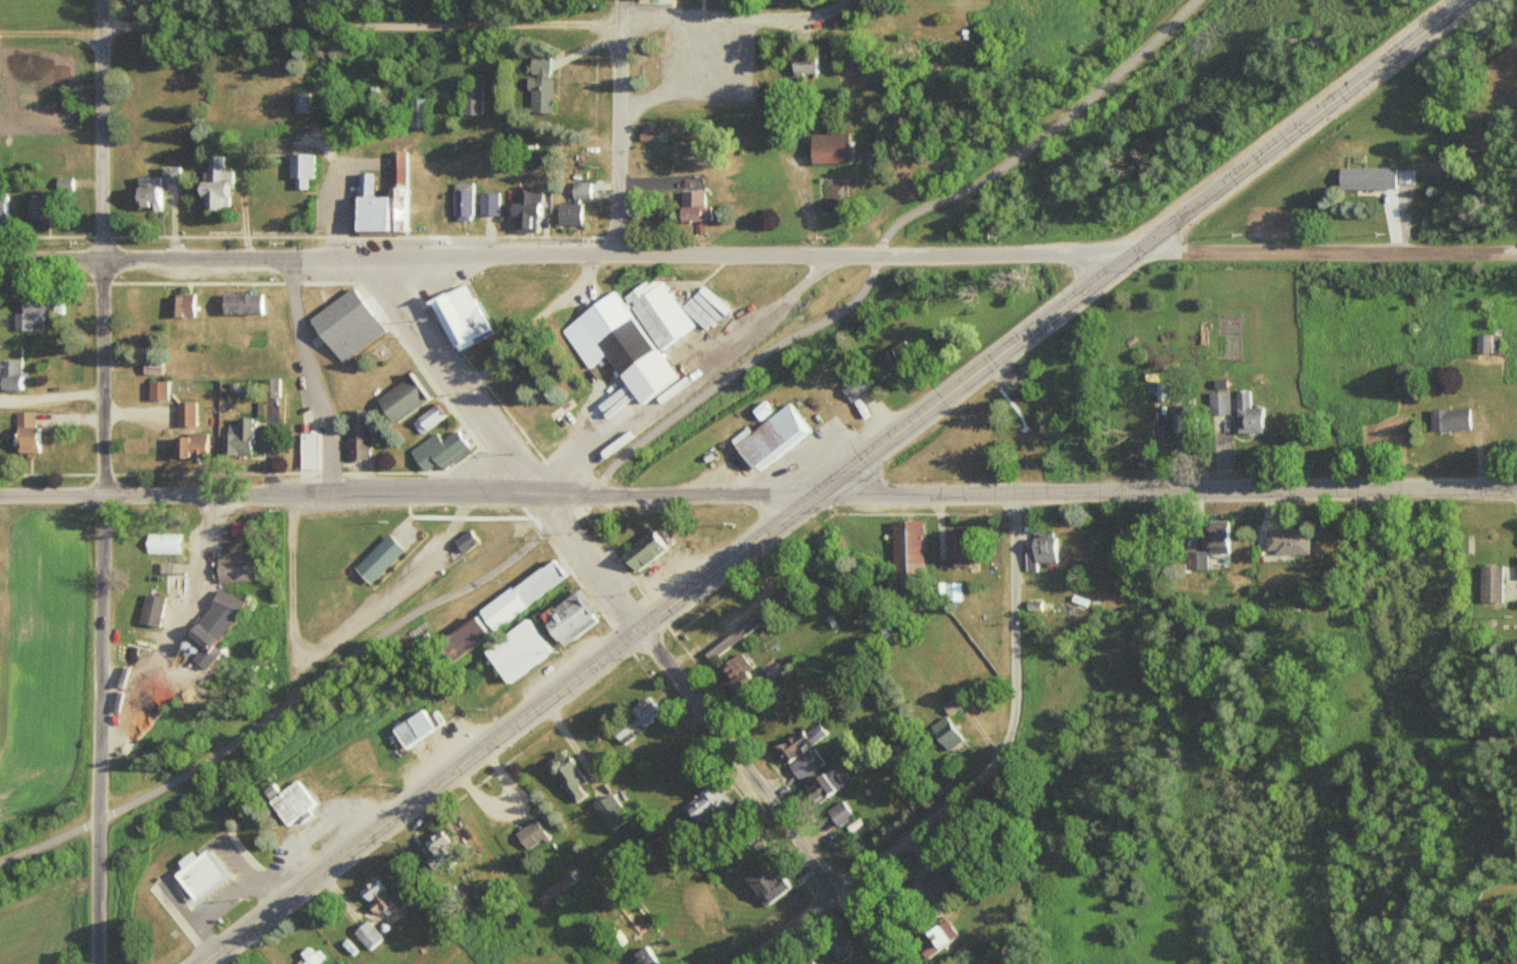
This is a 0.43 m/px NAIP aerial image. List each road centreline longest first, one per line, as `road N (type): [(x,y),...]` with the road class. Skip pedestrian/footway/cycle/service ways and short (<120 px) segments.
road 1 (tertiary): [(815,494),(1460,0)]
road 2 (tertiary): [(203,963),(815,494)]
road 3 (residential): [(1133,252),(369,257)]
road 4 (residential): [(815,494),(103,492)]
road 5 (tertiary): [(1516,492),(815,494)]
road 6 (residential): [(736,963),(985,774),(1002,752),(1014,695),(1011,493)]
road 7 (residential): [(895,963),(539,495)]
road 8 (residential): [(618,22),(103,23)]
road 9 (residential): [(103,492),(103,0)]
road 10 (residential): [(97,963),(103,492)]
road 11 (residential): [(1516,253),(1133,252)]
road 12 (residential): [(0,258),(369,257)]
road 13 (residential): [(539,495),(369,257)]
road 14 (residential): [(610,254),(618,22)]
road 15 (residential): [(842,2),(804,17),(618,22)]

